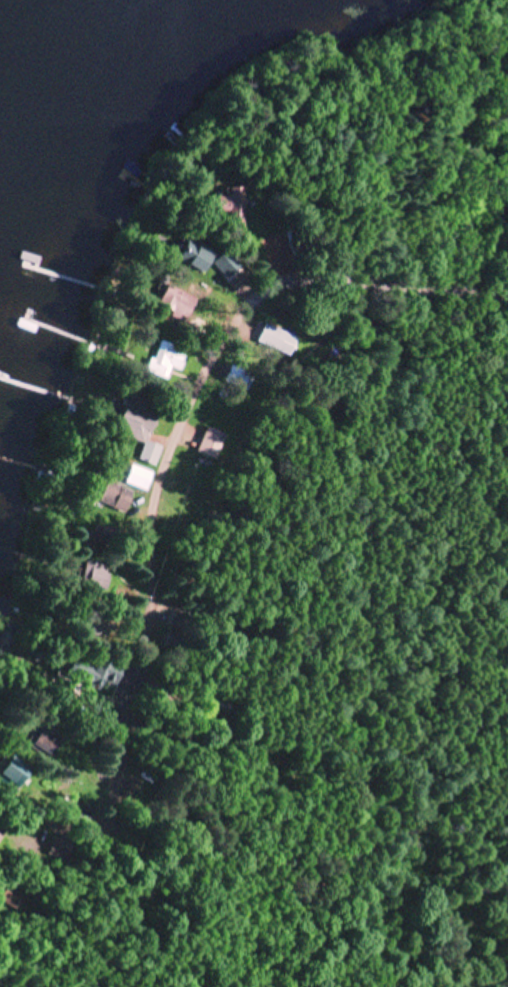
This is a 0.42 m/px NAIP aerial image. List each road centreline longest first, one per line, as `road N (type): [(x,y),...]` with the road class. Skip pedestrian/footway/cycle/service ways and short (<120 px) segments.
road 1 (residential): [(507,287),(371,283),(238,315),(172,418),(174,562),(147,665),(100,738)]
road 2 (residential): [(151,986),(0,888)]

